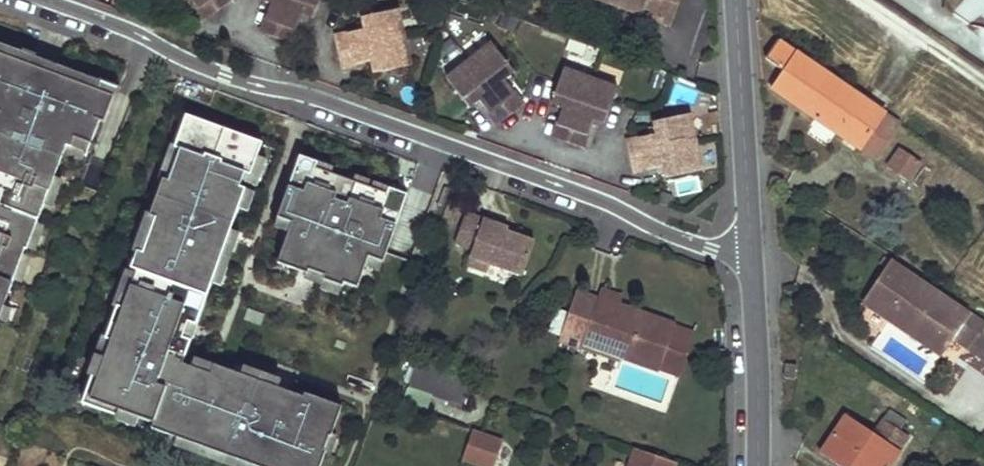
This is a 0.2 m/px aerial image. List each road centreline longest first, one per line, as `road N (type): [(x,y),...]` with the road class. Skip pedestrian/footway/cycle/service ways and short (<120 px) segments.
road 1 (residential): [(45,0),(224,75),(307,95),(711,248),(750,248)]
road 2 (tertiary): [(750,248),(735,0)]
road 3 (tertiary): [(757,465),(750,248)]

